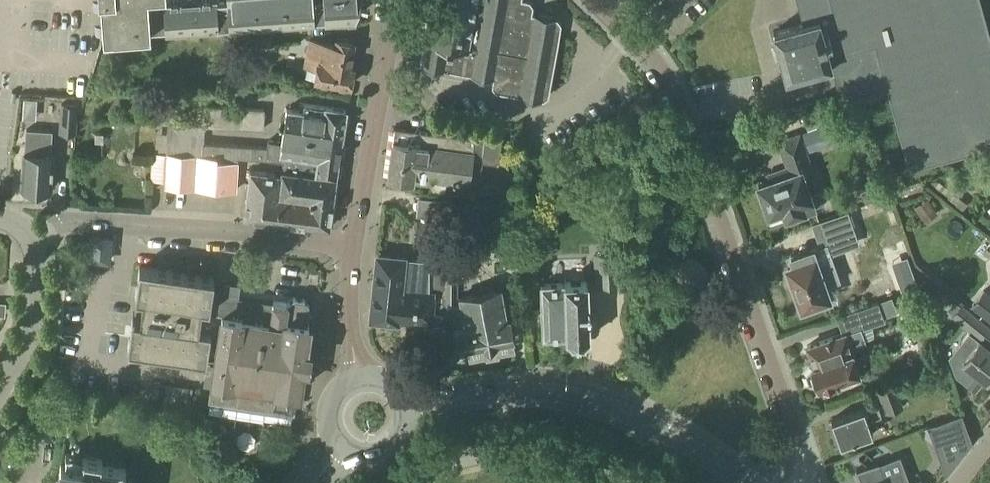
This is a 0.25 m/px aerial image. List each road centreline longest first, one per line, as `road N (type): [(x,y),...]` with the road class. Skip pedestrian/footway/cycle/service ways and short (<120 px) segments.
road 1 (residential): [(802,482),(794,430),(683,107),(640,45),(595,0)]
road 2 (tertiary): [(743,482),(671,436),(588,400),(507,394),(402,406)]
road 3 (residential): [(353,248),(80,220),(29,238)]
road 4 (secondary): [(353,248),(397,0)]
road 5 (residential): [(0,390),(33,331),(29,238)]
road 6 (secondary): [(359,382),(353,248)]

